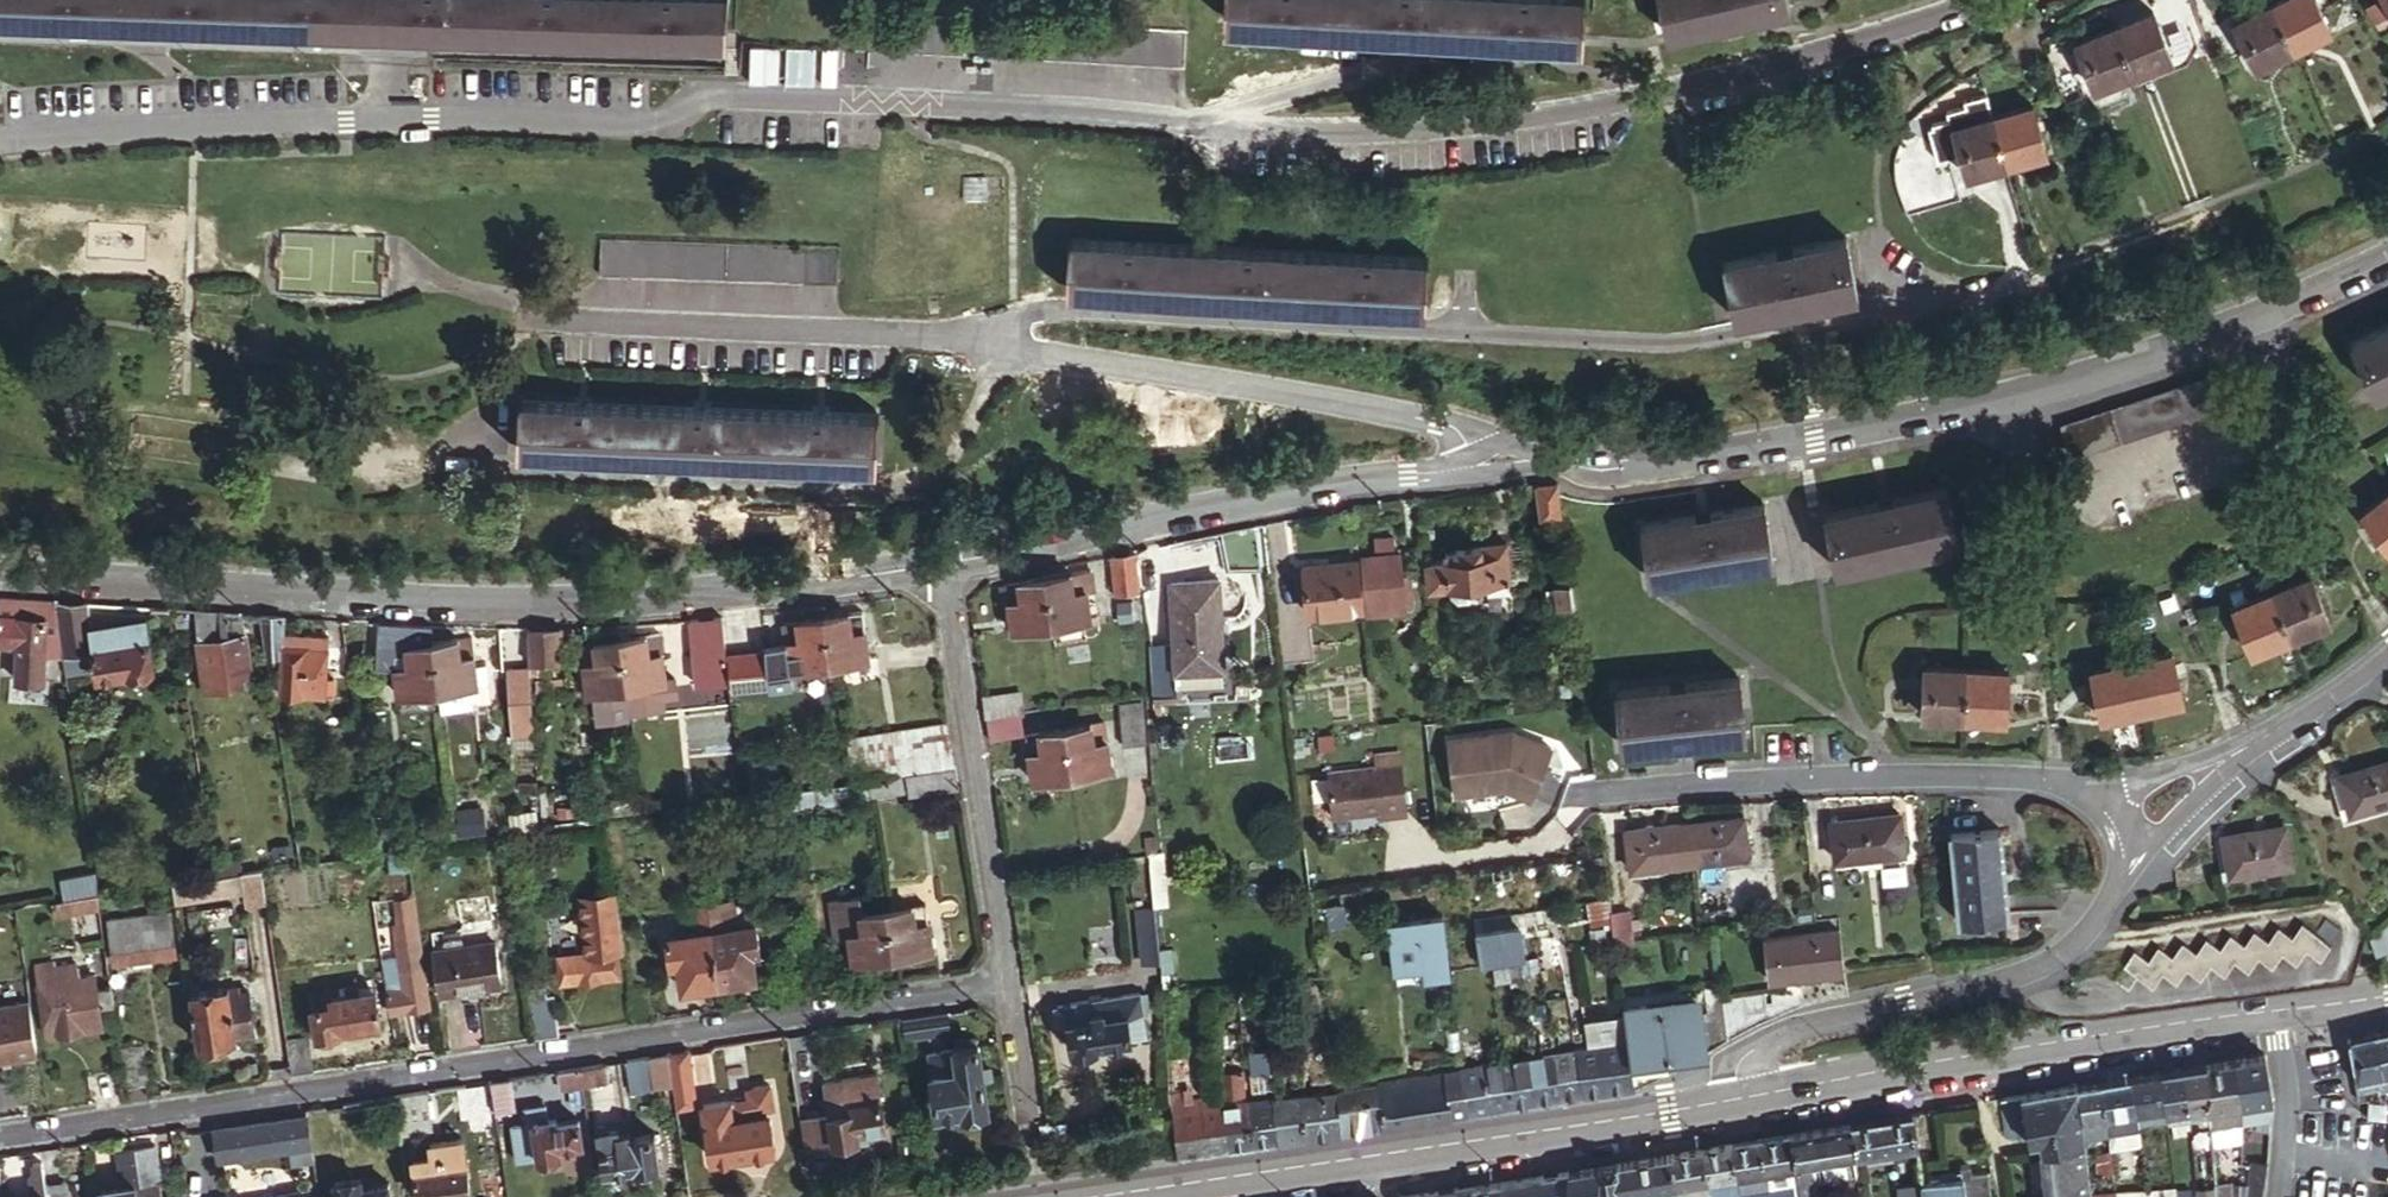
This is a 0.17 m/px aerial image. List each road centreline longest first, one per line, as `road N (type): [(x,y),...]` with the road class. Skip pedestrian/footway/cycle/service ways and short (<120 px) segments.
road 1 (residential): [(0,140),(290,121),(664,118),(698,93),(1287,131),(1394,130),(1505,119),(1692,84),(1977,0)]
road 2 (residential): [(1492,465),(1440,422),(1029,355),(1002,338),(1016,321),(1056,306),(1686,338),(1897,299),(1880,227)]
road 3 (residential): [(1007,983),(0,1137)]
road 4 (residential): [(0,577),(535,607),(754,591),(943,565)]
road 5 (residential): [(1492,465),(1523,461),(1594,477),(2050,395),(2248,326),(2387,261)]
road 6 (tertiary): [(1752,1098),(1112,1196)]
road 7 (residential): [(2148,812),(2074,789),(1950,780),(1589,797)]
road 8 (residential): [(943,565),(1381,477),(1492,465)]
road 9 (residential): [(1752,1098),(1755,1062),(1808,1031),(2030,972),(2066,951),(2108,903),(2148,812)]
road 10 (tertiary): [(2274,1015),(1752,1098)]
road 11 (residential): [(943,565),(1007,983)]
road 12 (residential): [(2148,812),(2387,655)]
road 13 (residential): [(2274,1015),(2284,1074),(2279,1196)]
road 14 (residential): [(1031,1134),(1007,983)]

